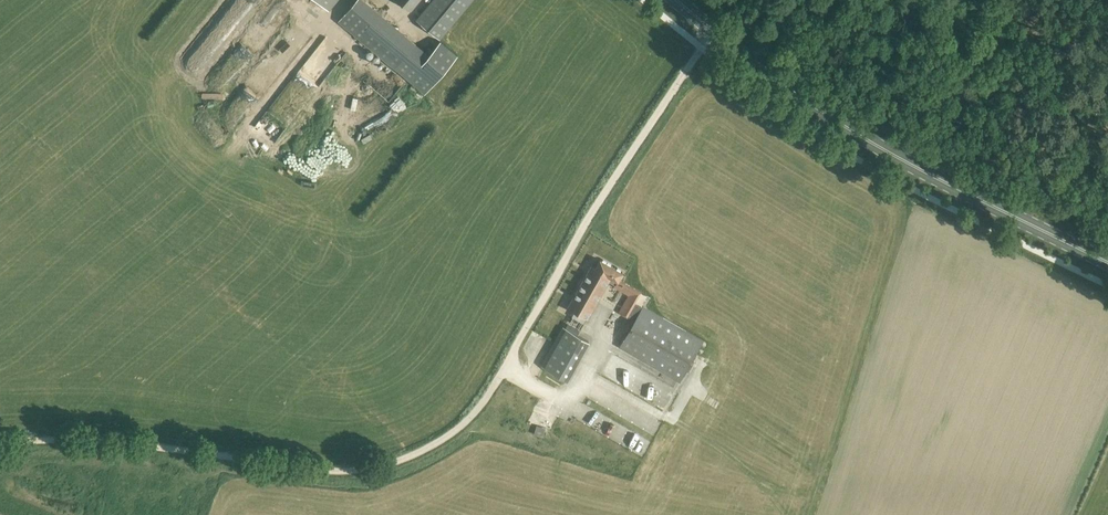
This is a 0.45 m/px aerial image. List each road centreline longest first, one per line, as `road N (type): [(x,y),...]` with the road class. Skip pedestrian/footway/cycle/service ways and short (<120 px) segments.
road 1 (unclassified): [(0,444),(96,442),(342,472),(382,466),(439,442),(497,381),(583,226),(714,30)]
road 2 (primary): [(1107,263),(892,155),(714,30)]

